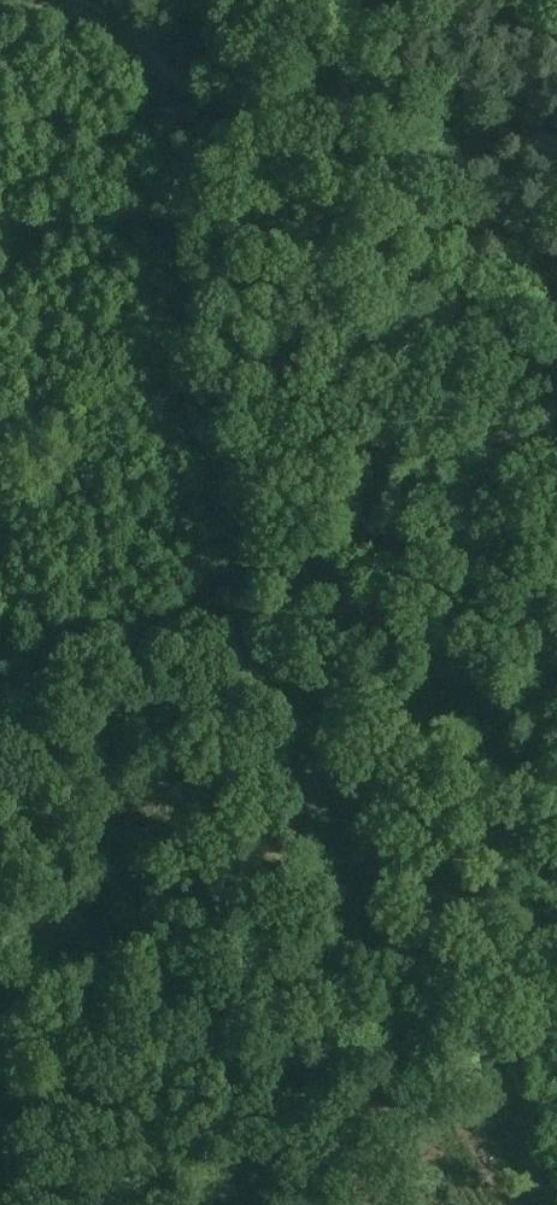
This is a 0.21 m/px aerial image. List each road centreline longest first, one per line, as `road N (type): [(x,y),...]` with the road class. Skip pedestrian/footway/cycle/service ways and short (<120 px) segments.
road 1 (track): [(556,1028),(0,1118)]
road 2 (track): [(242,78),(106,0)]

